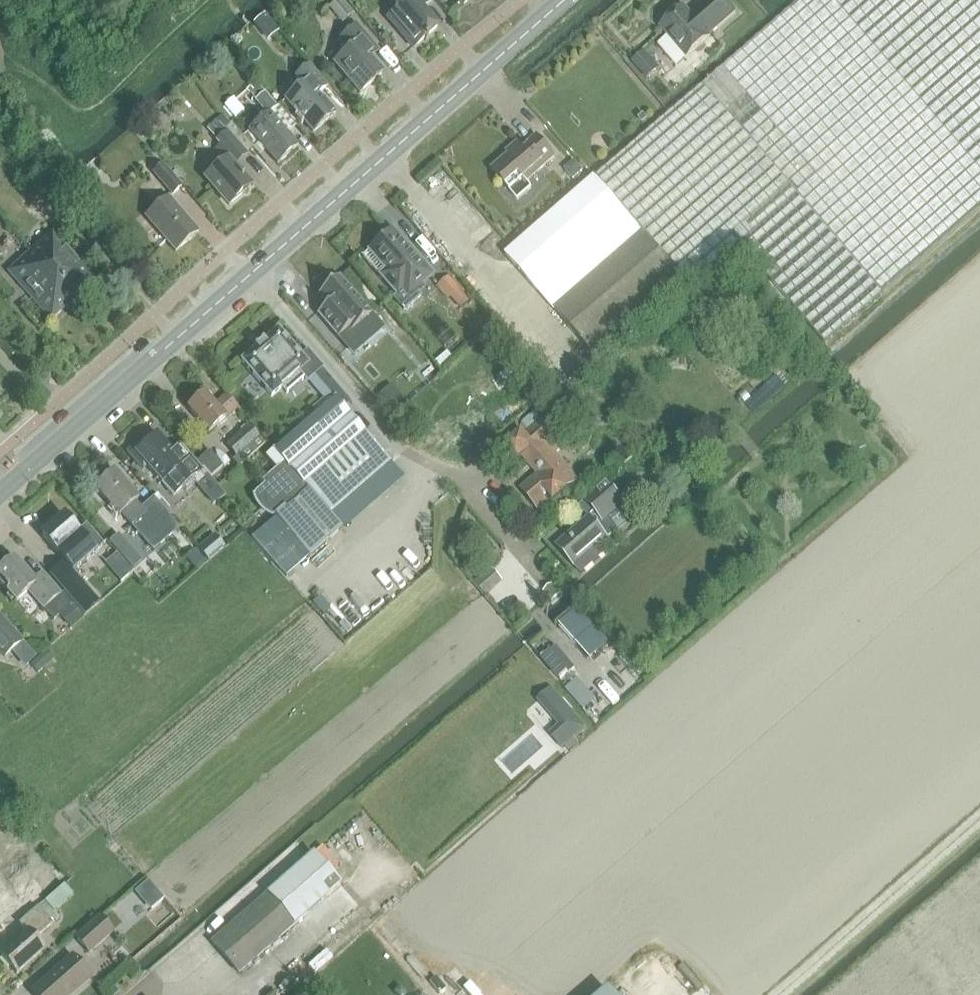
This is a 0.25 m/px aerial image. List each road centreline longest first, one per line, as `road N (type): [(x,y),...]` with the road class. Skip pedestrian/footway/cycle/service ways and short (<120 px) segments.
road 1 (tertiary): [(189,329),(565,0)]
road 2 (tertiary): [(189,329),(0,494)]

